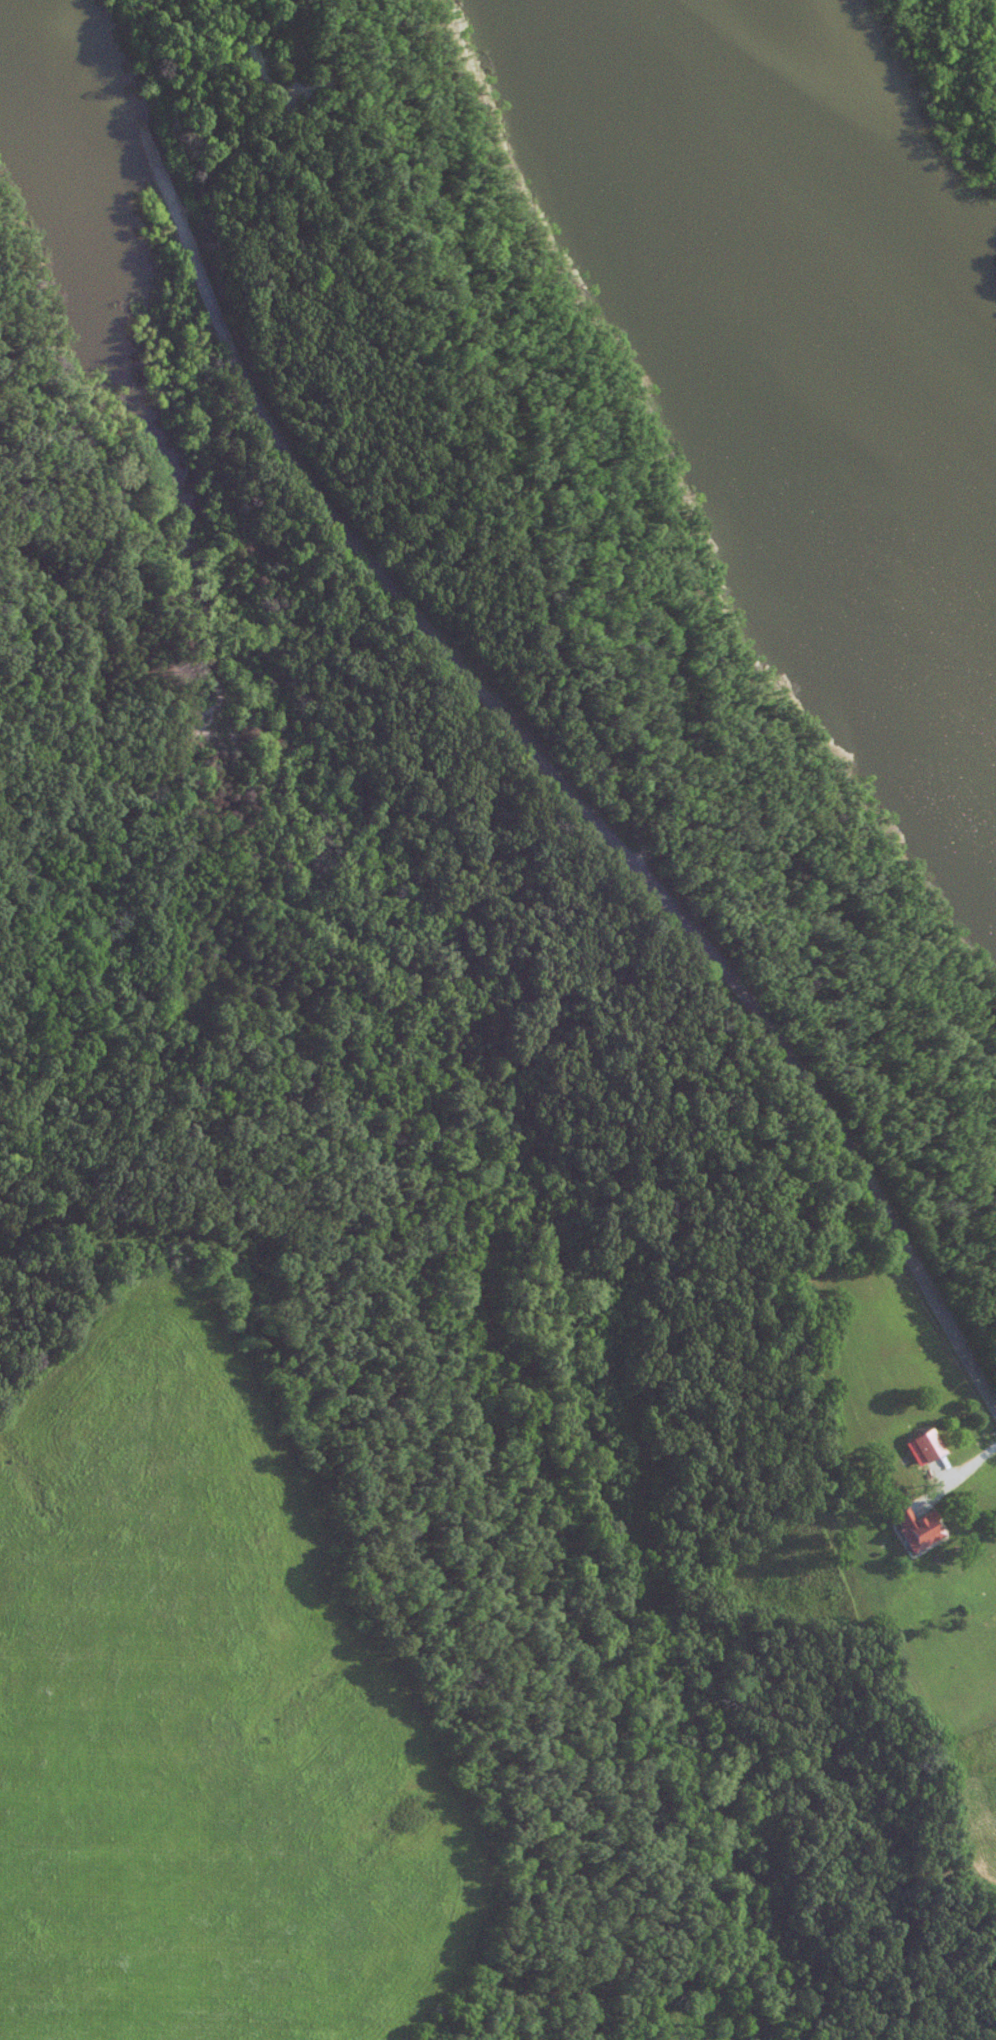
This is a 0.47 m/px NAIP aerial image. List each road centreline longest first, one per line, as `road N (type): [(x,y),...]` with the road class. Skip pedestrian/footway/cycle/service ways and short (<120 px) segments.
road 1 (residential): [(103,40),(199,287),(278,441),(393,603),(661,893),(853,1165),(995,1410)]

